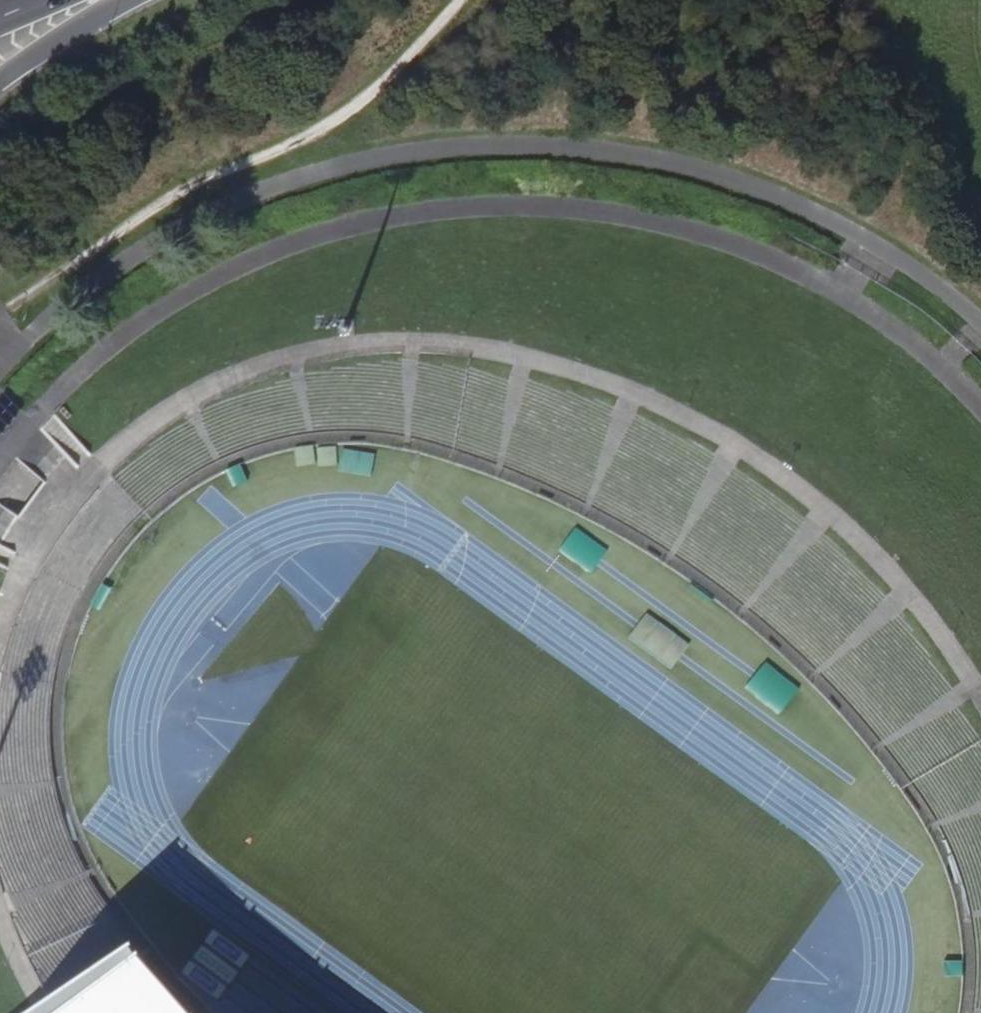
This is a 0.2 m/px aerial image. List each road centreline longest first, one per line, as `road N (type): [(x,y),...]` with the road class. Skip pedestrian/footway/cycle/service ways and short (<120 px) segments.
road 1 (trunk): [(0,76),(110,0)]

